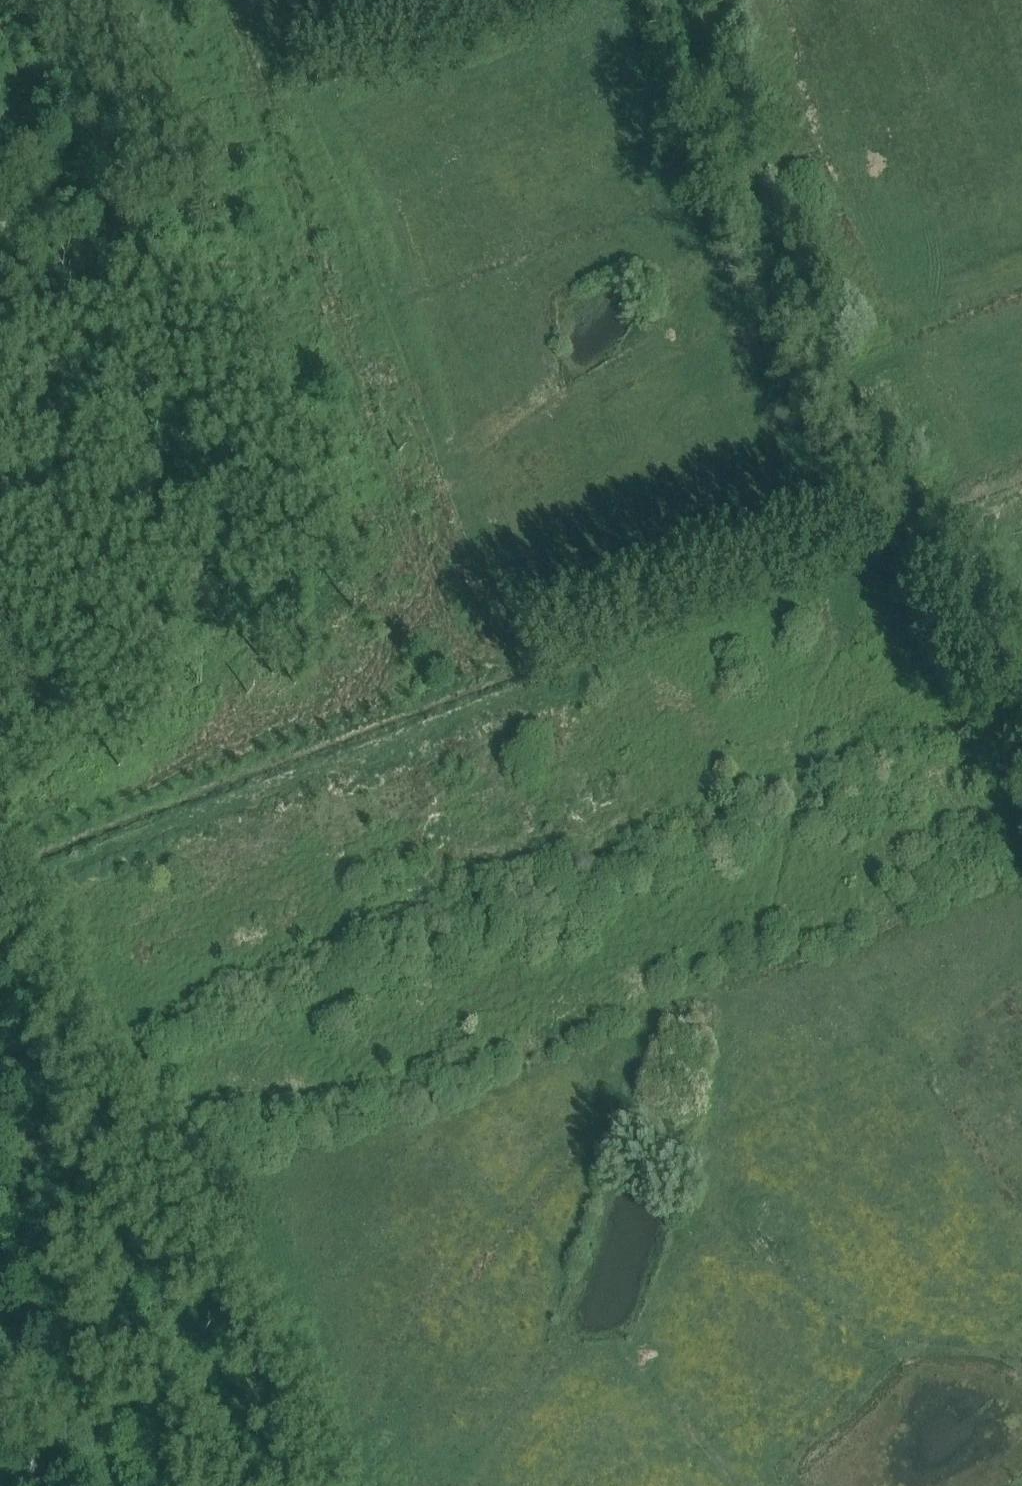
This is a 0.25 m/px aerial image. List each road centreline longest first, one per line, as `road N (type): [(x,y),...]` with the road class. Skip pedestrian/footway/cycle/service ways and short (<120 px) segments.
road 1 (track): [(1021,724),(778,267),(675,0)]

